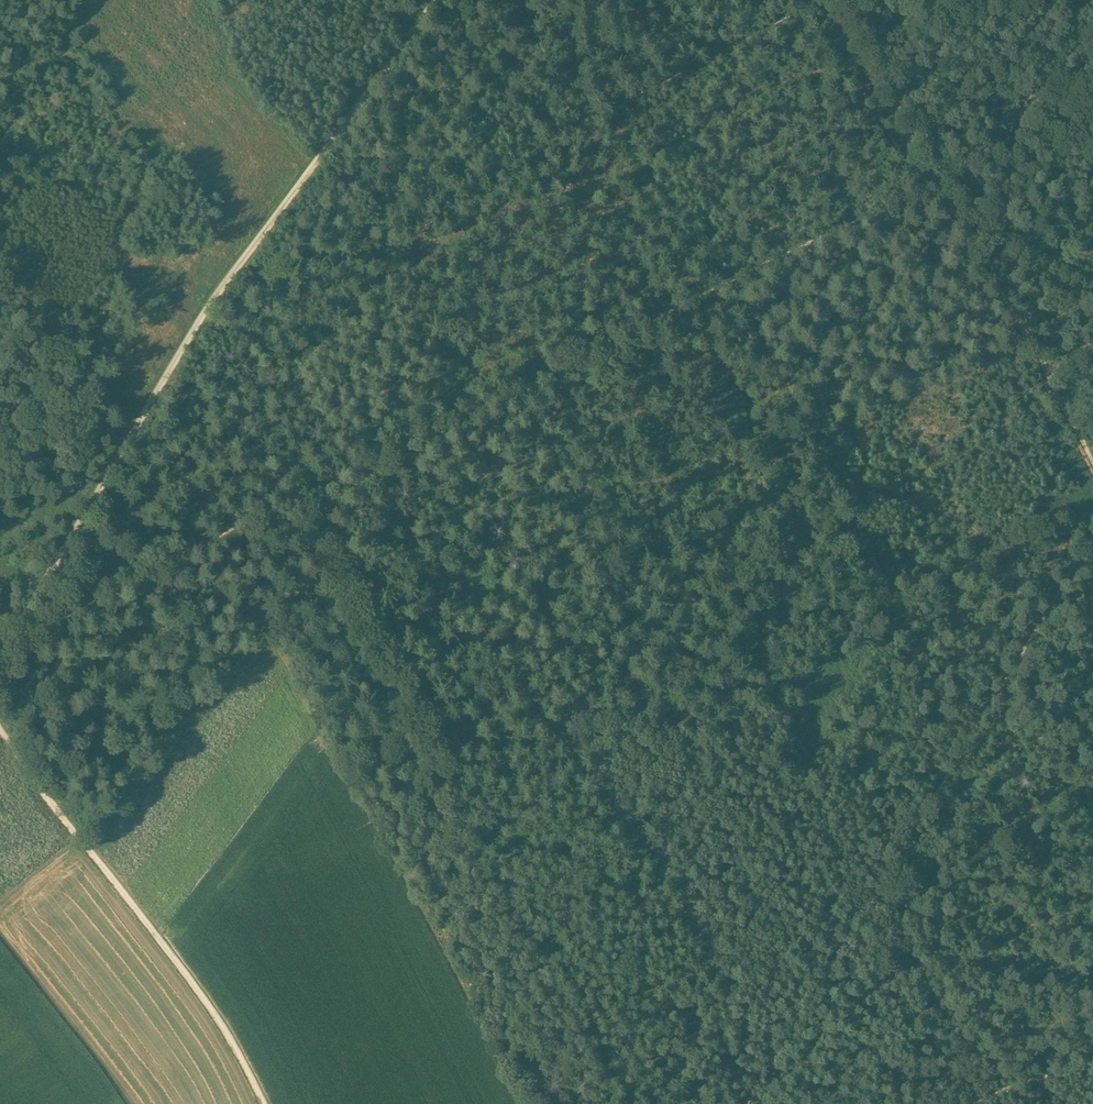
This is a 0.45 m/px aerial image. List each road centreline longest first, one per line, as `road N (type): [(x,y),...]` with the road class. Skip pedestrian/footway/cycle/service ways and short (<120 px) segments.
road 1 (track): [(0,659),(209,309),(439,0)]
road 2 (track): [(734,279),(896,582),(1092,514)]
road 3 (track): [(297,501),(734,279)]
road 4 (track): [(267,1103),(230,1031),(0,728)]
road 5 (track): [(881,881),(1092,539)]
road 6 (track): [(881,881),(984,1098),(1092,1065)]
road 7 (track): [(1092,472),(939,177)]
road 8 (track): [(5,645),(297,501)]
road 9 (track): [(881,881),(746,1103)]
road 10 (track): [(939,177),(855,0)]
road 11 (track): [(1092,104),(939,177)]
road 12 (track): [(896,582),(741,650)]

